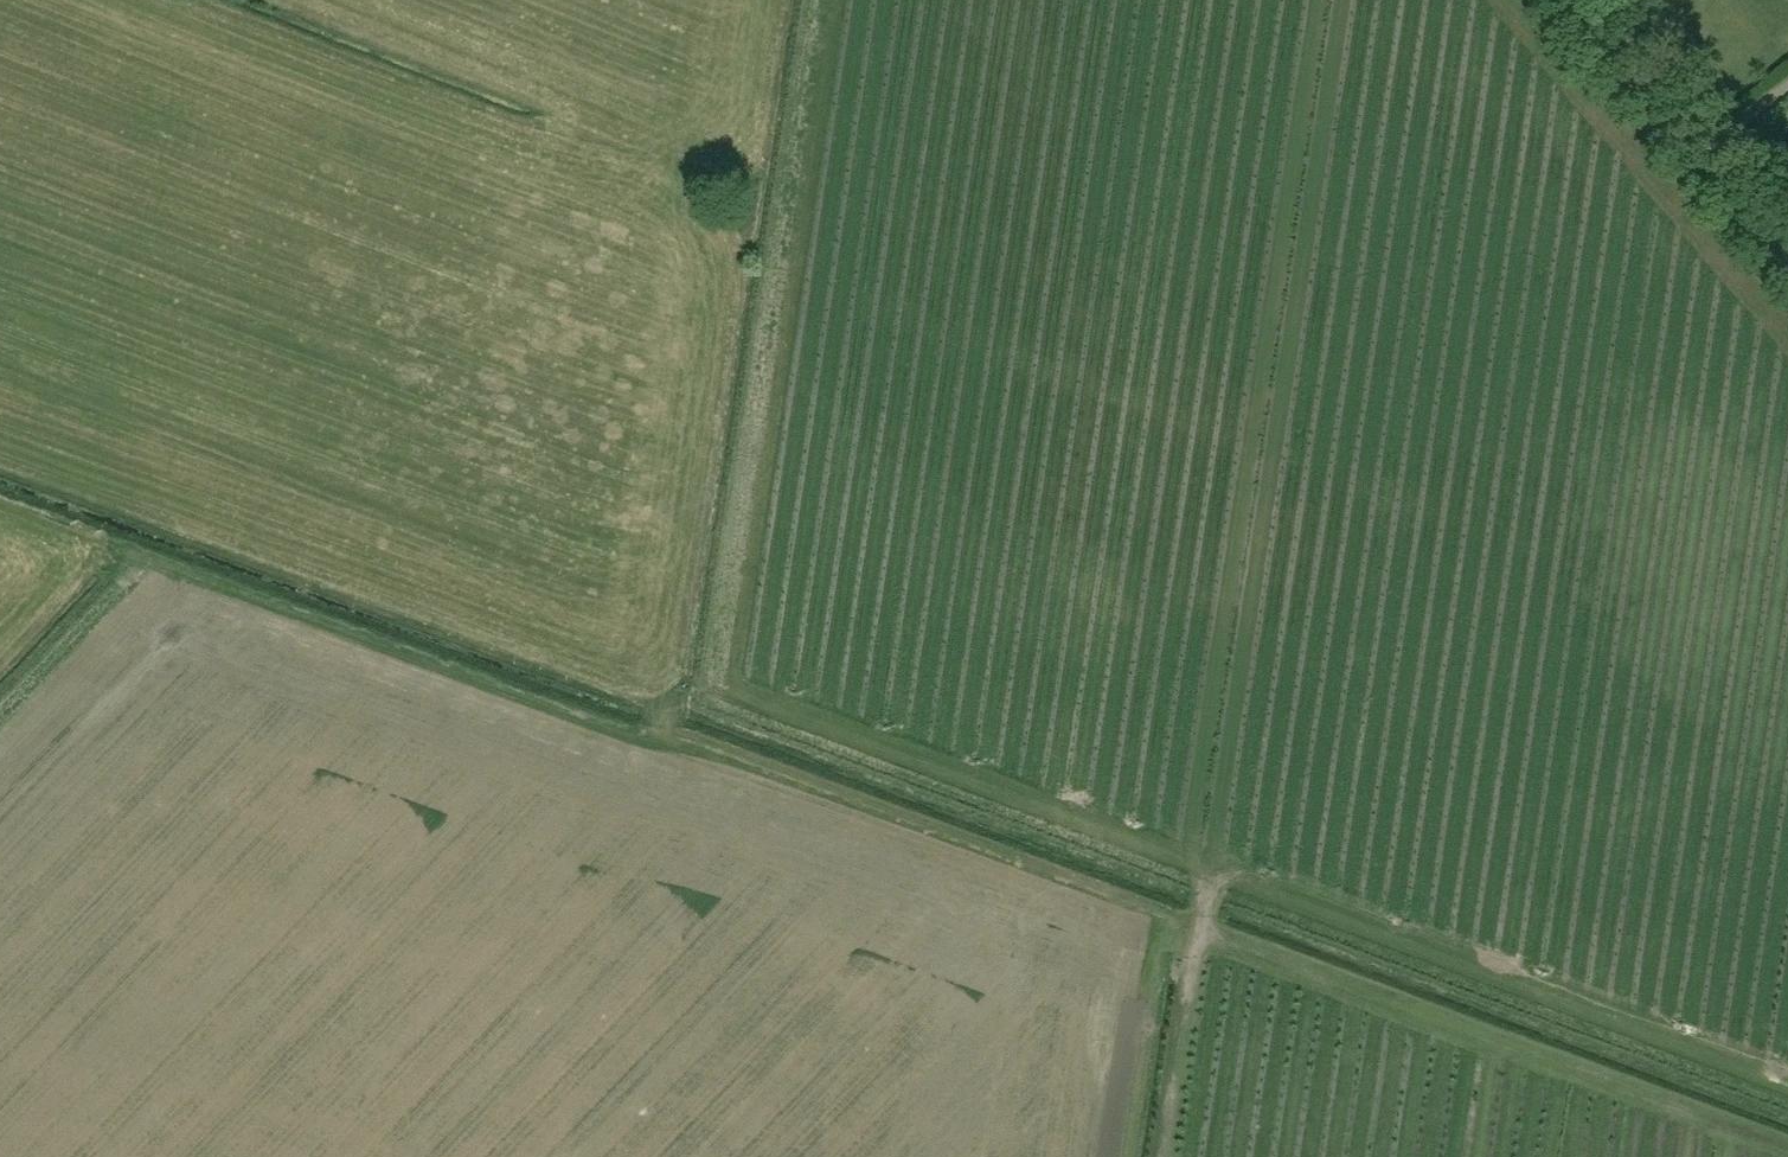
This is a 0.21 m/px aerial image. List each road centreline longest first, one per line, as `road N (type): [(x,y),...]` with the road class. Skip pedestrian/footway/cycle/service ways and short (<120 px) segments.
road 1 (tertiary): [(1787,260),(1565,0)]

